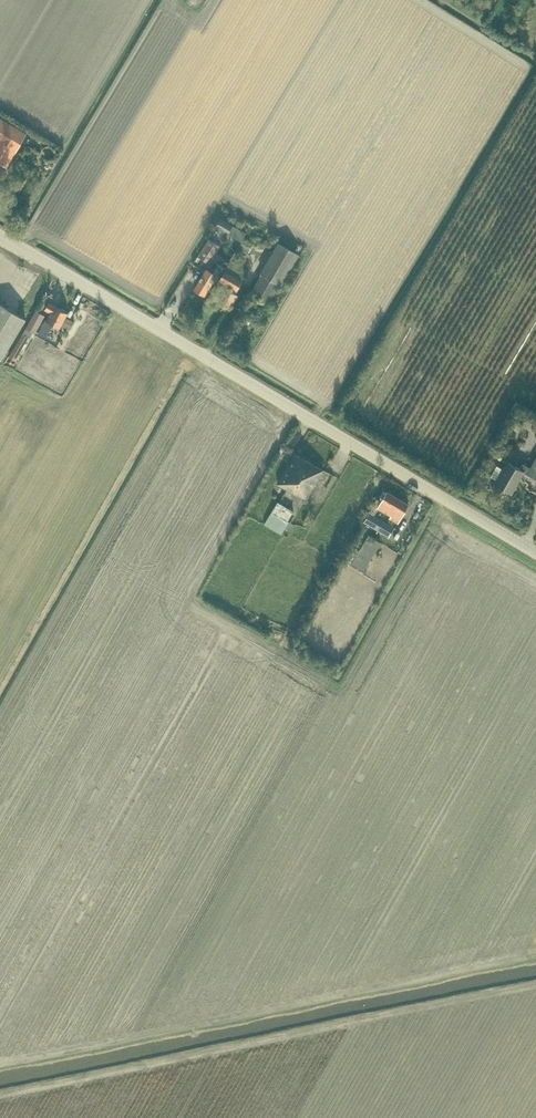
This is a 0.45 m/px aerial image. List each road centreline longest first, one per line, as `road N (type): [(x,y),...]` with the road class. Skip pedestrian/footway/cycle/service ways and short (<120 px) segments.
road 1 (unclassified): [(535,552),(0,235)]

